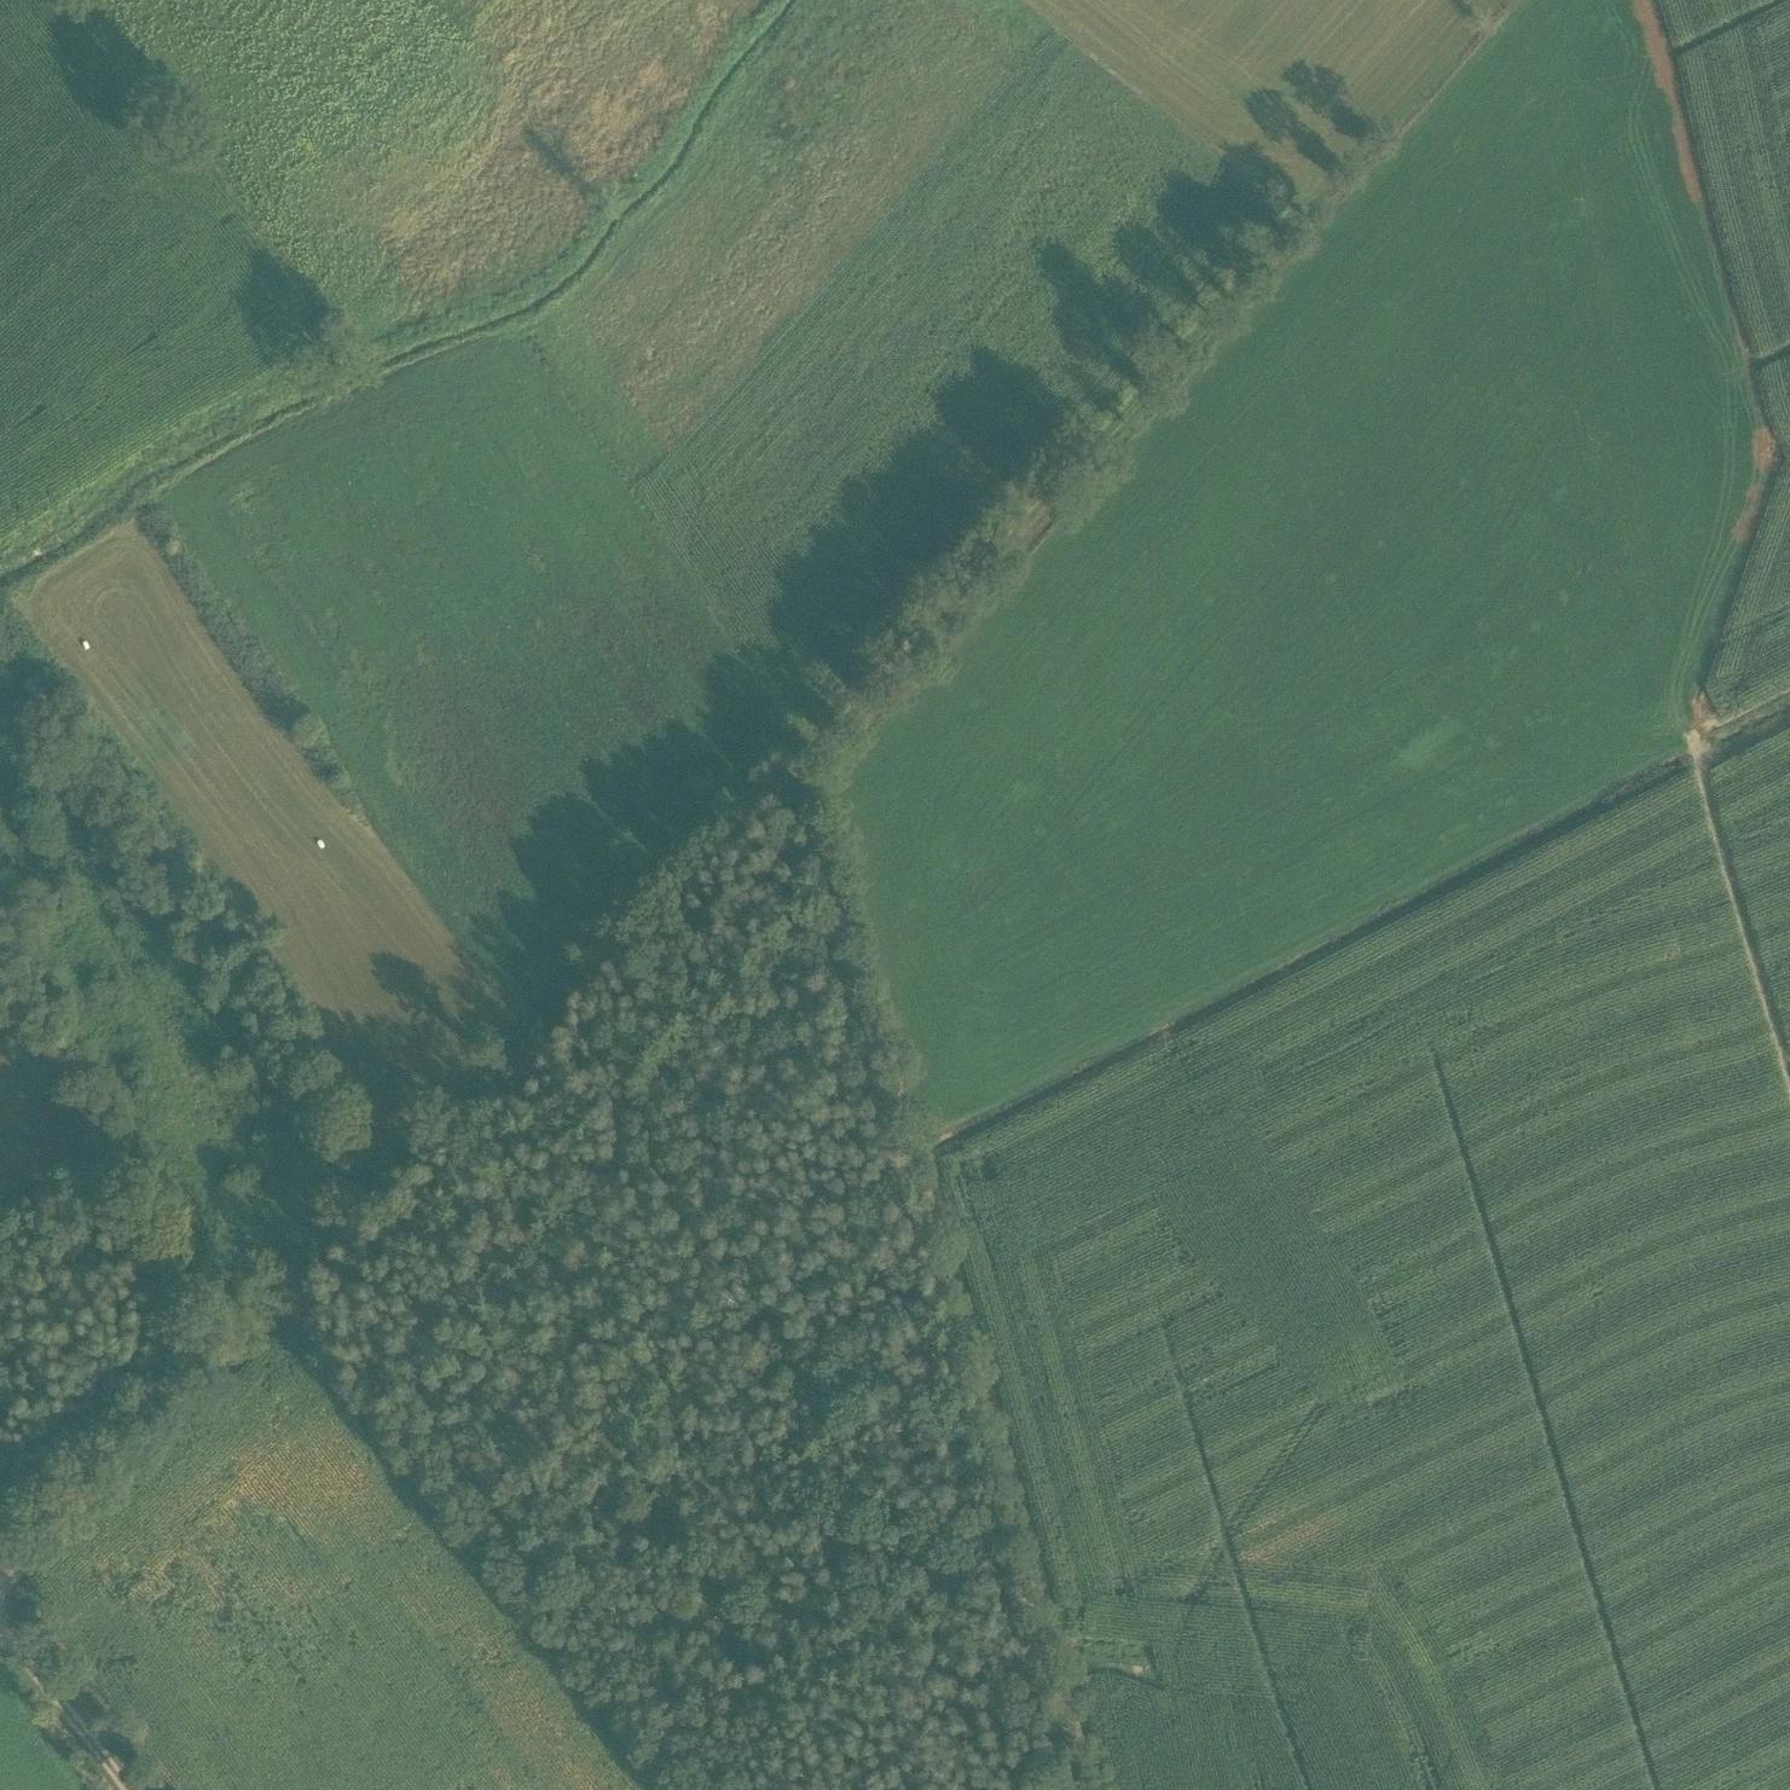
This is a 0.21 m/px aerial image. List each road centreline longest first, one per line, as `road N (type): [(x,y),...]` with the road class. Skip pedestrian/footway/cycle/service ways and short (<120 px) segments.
road 1 (track): [(0,1596),(818,761),(1288,236)]
road 2 (track): [(128,1789),(0,1627)]

